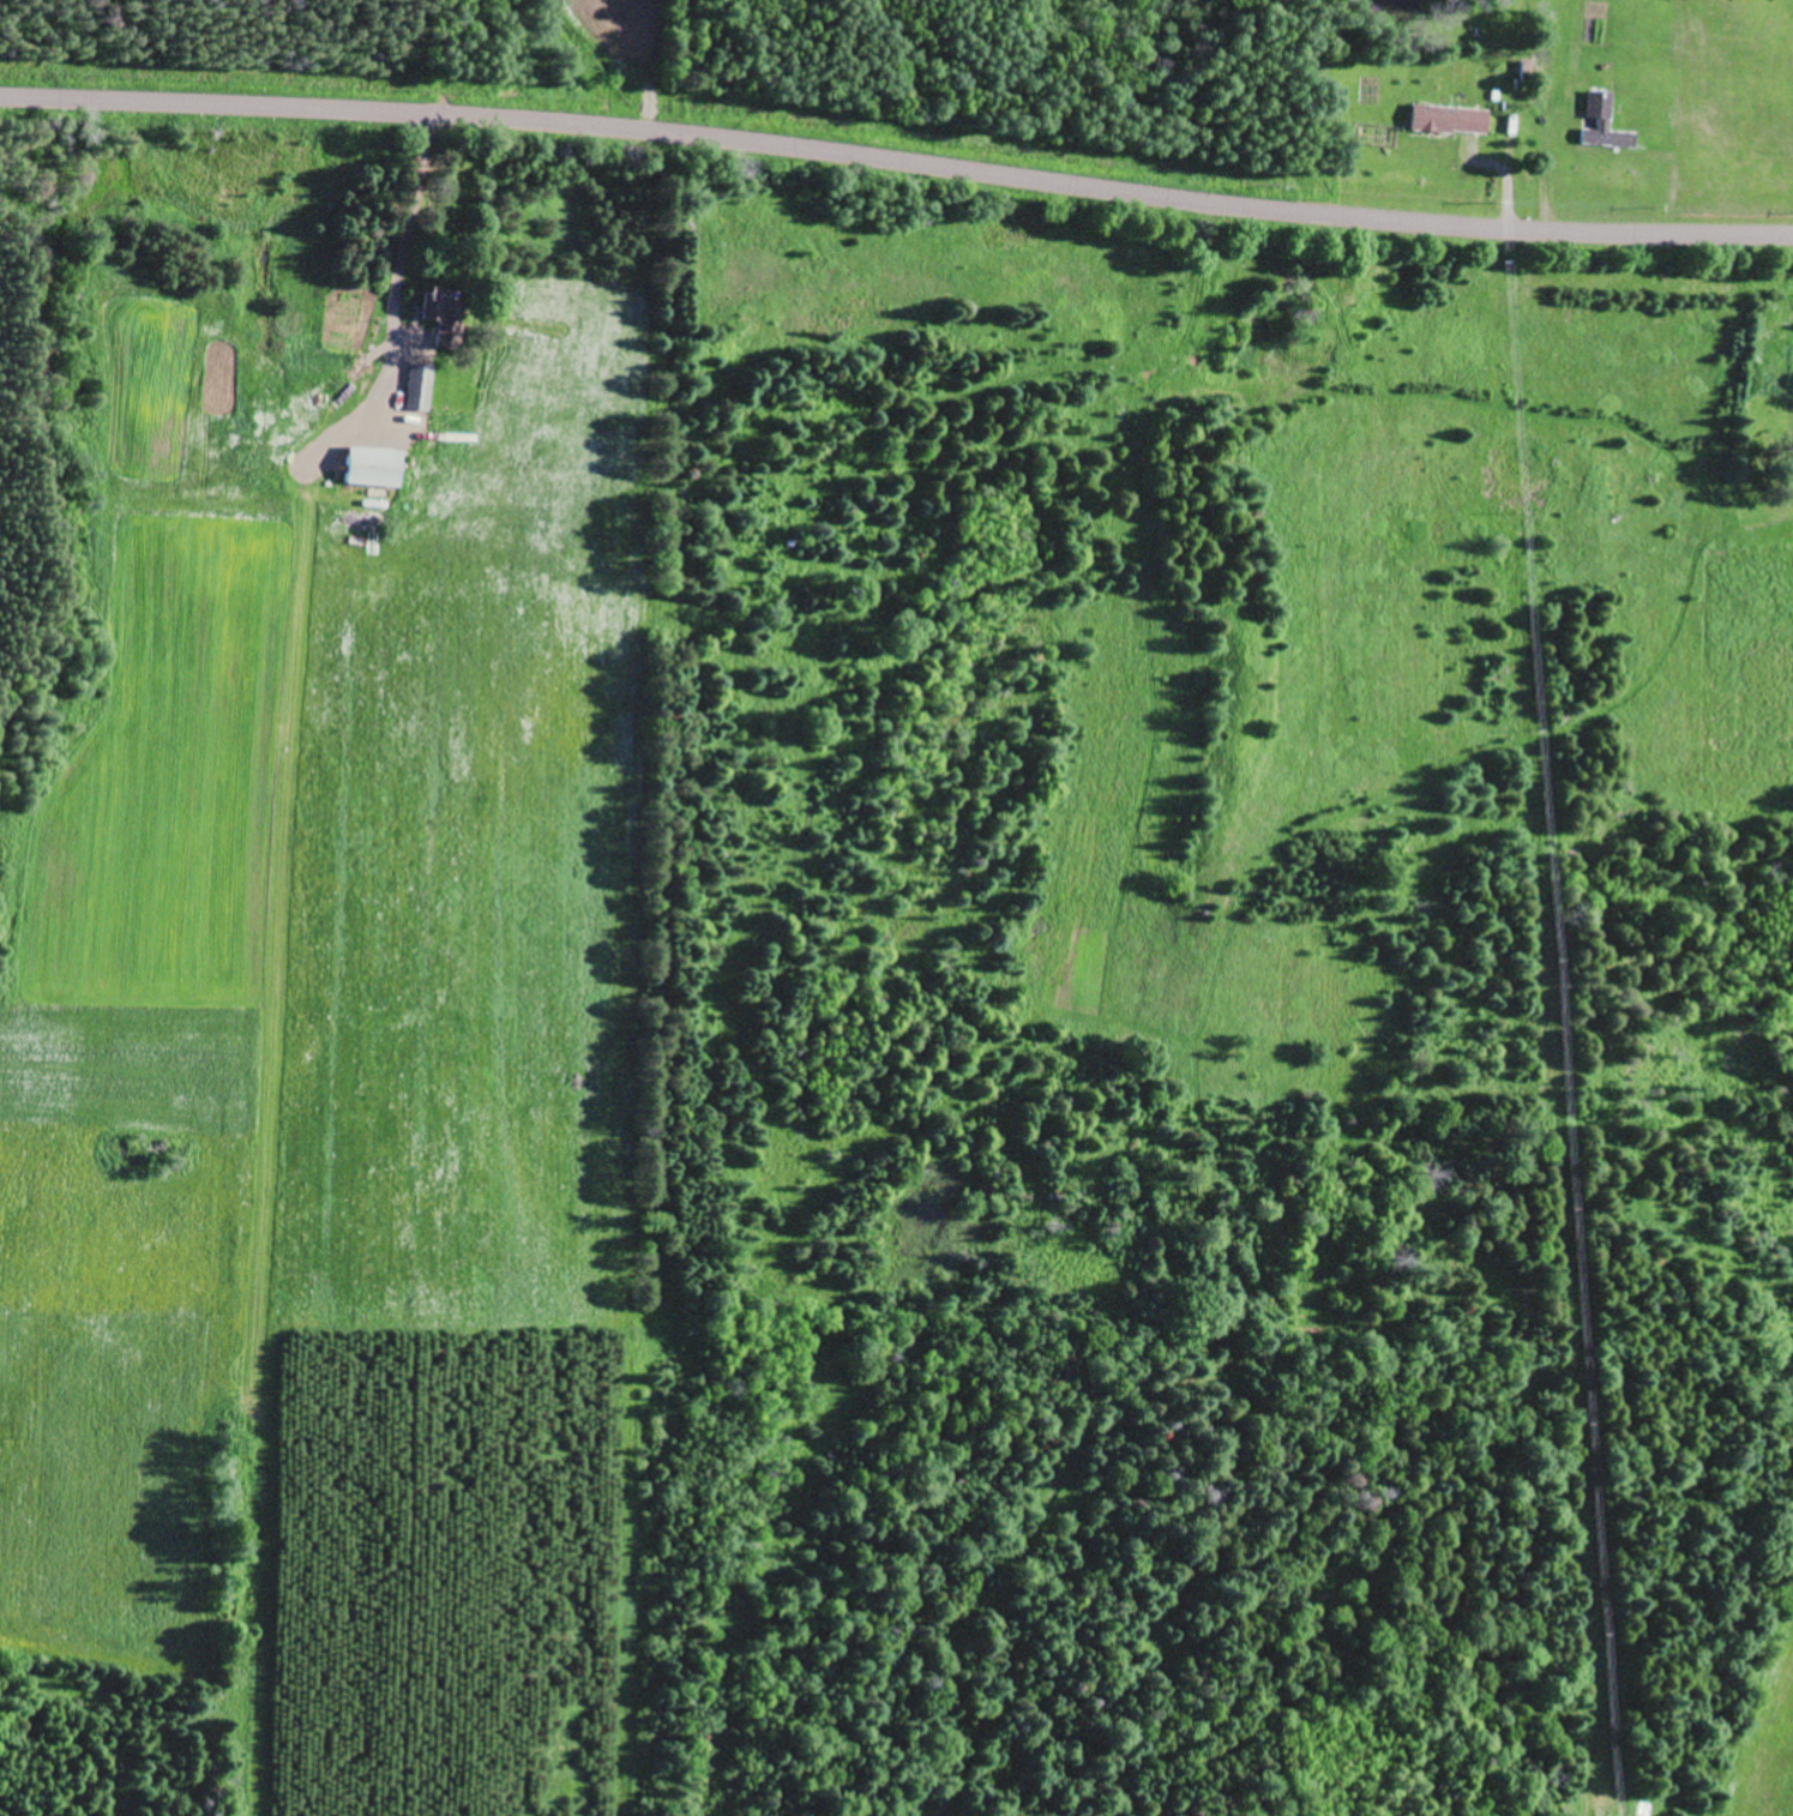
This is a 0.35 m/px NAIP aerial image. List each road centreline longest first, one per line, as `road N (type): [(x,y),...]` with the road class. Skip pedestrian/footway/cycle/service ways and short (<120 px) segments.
road 1 (residential): [(0,107),(414,125),(1235,214),(1792,228)]

